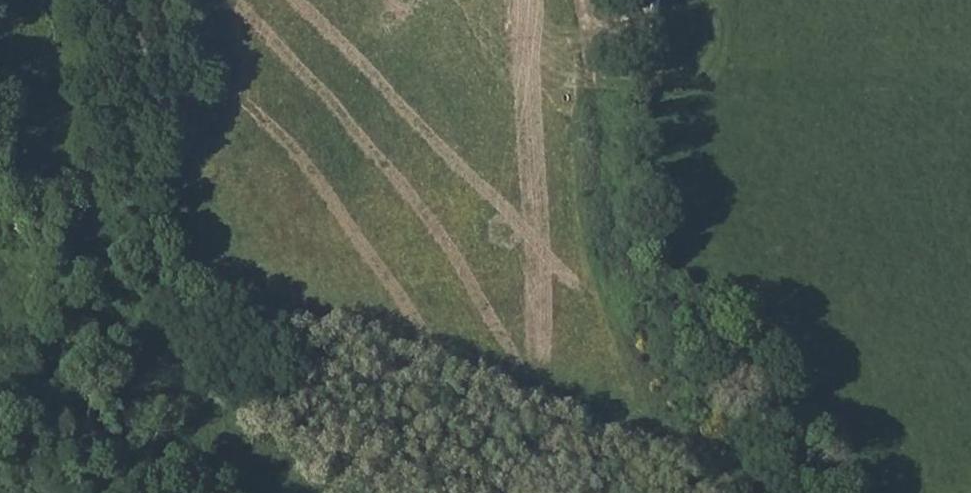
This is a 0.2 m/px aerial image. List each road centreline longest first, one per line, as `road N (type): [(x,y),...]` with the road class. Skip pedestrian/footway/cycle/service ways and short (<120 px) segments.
road 1 (track): [(584,0),(587,208)]

